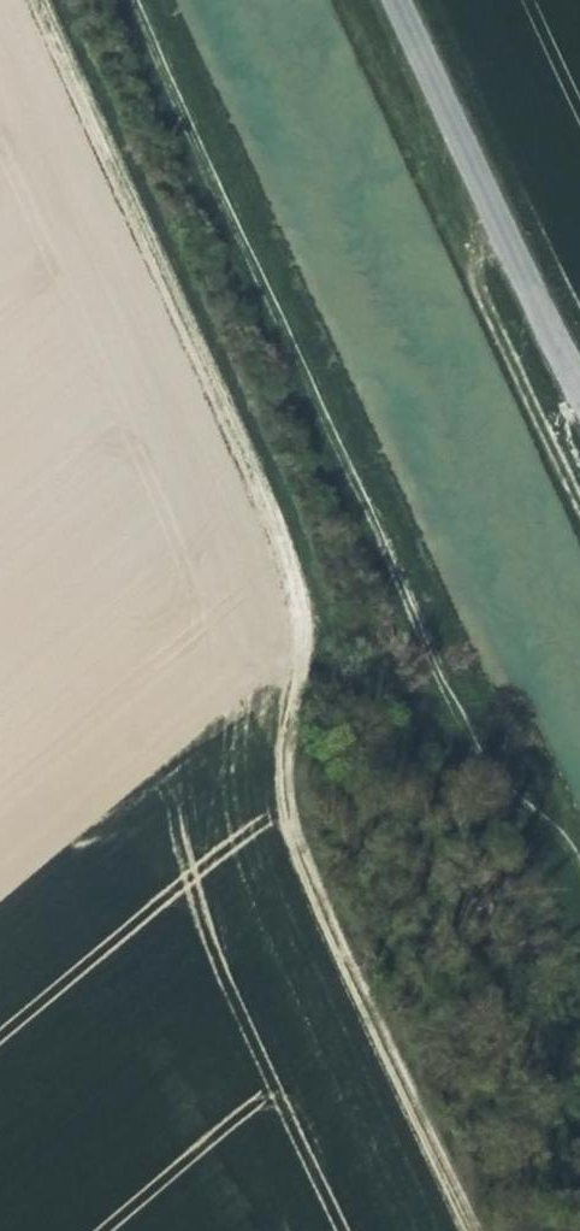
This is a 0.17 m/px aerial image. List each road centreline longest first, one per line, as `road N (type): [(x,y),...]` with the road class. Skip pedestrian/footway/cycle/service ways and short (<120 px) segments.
road 1 (track): [(472,1230),(285,824),(278,755),(297,620),(281,546),(167,268),(42,0)]
road 2 (track): [(134,0),(448,698),(543,807),(579,889)]
road 3 (tertiary): [(579,391),(395,0)]

